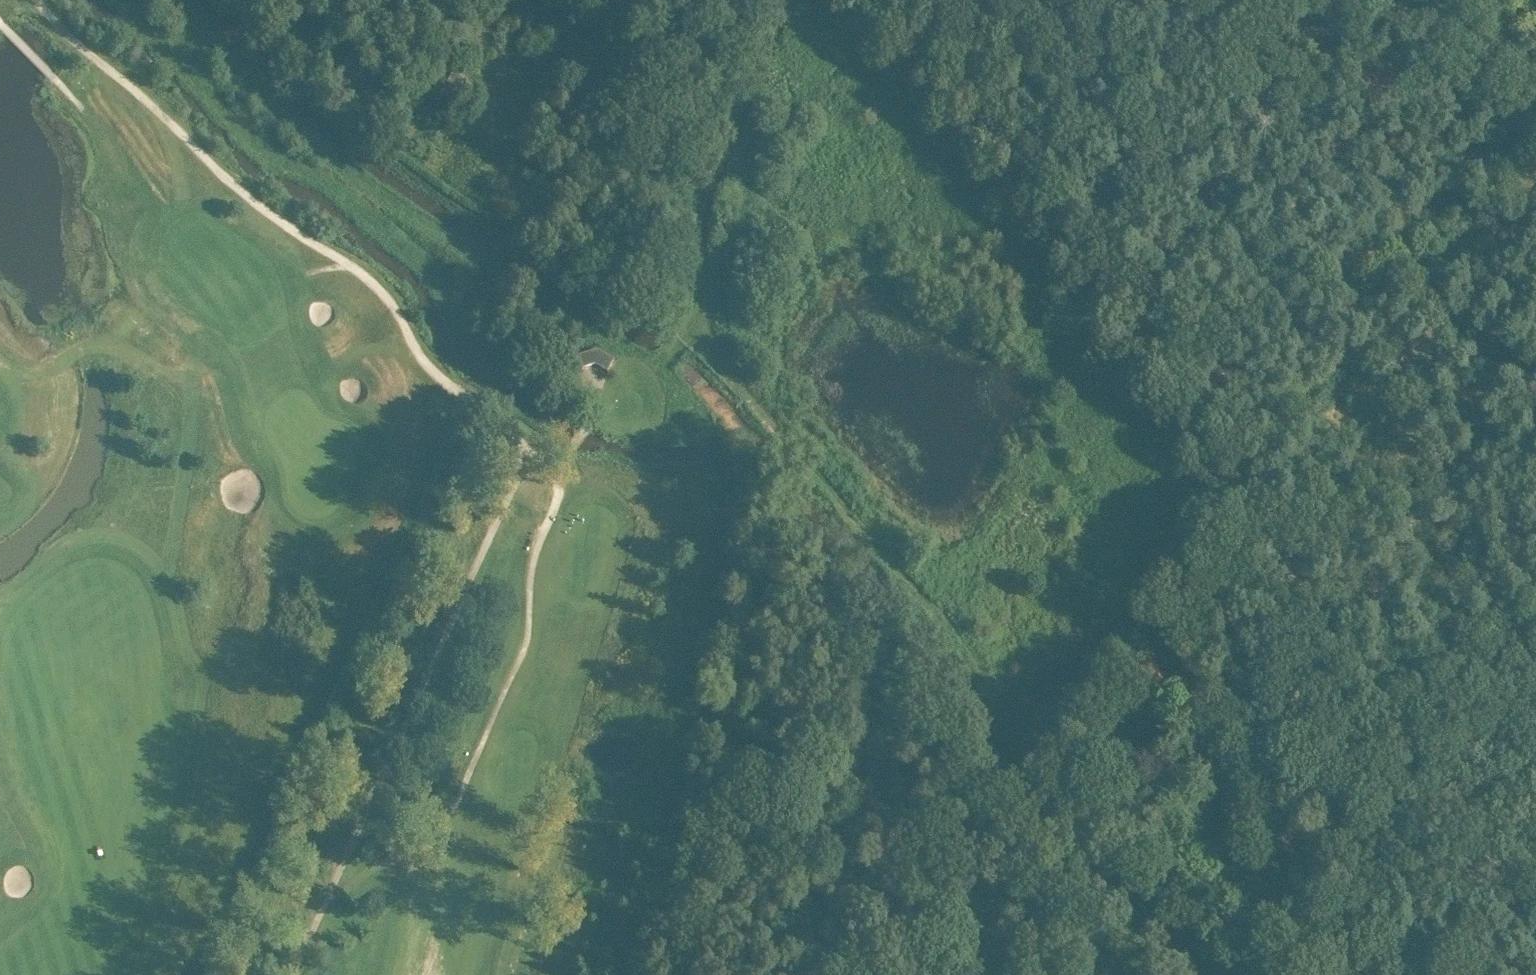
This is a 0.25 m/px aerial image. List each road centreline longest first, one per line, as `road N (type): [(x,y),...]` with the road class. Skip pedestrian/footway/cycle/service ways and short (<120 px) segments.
road 1 (track): [(293,974),(518,479),(519,441),(430,367),(376,285),(234,189),(37,0)]
road 2 (track): [(1535,875),(1461,816),(1430,778),(1205,460),(1100,281),(864,0)]

